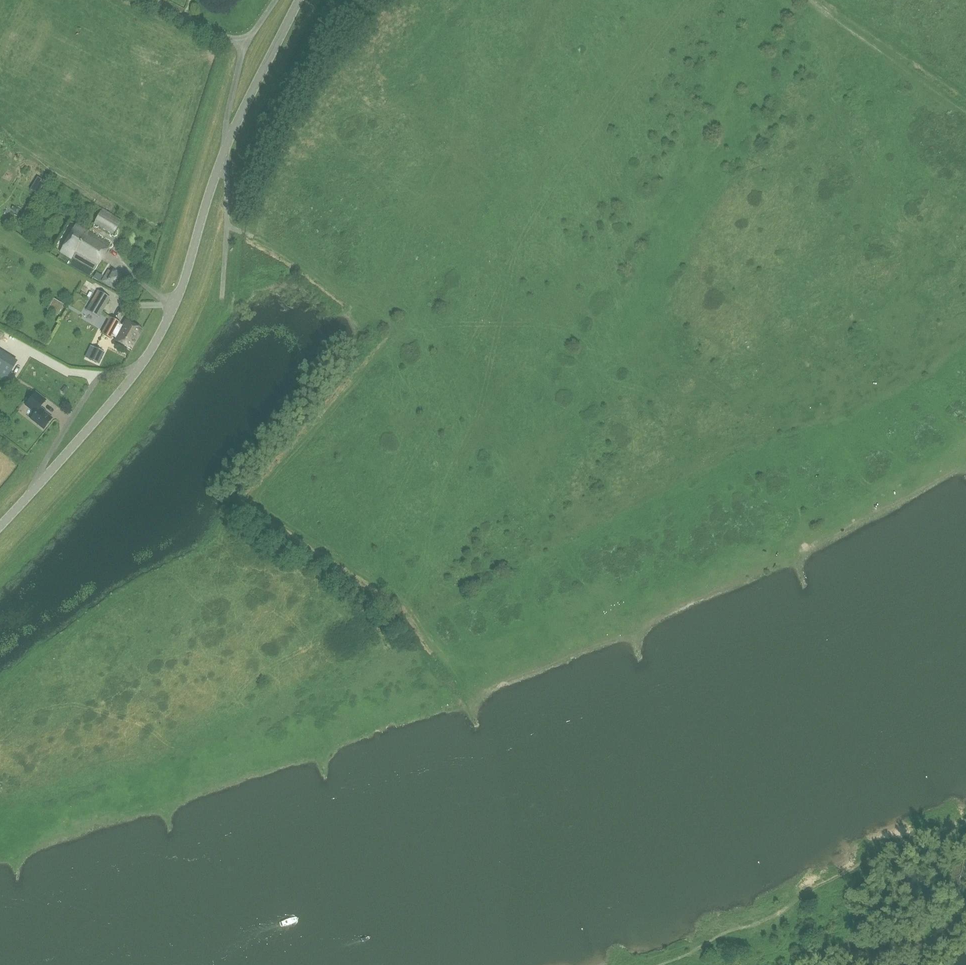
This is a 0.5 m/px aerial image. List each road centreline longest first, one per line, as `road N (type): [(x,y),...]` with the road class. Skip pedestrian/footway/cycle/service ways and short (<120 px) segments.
road 1 (tertiary): [(0,527),(153,346),(180,293),(228,143),(299,0)]

